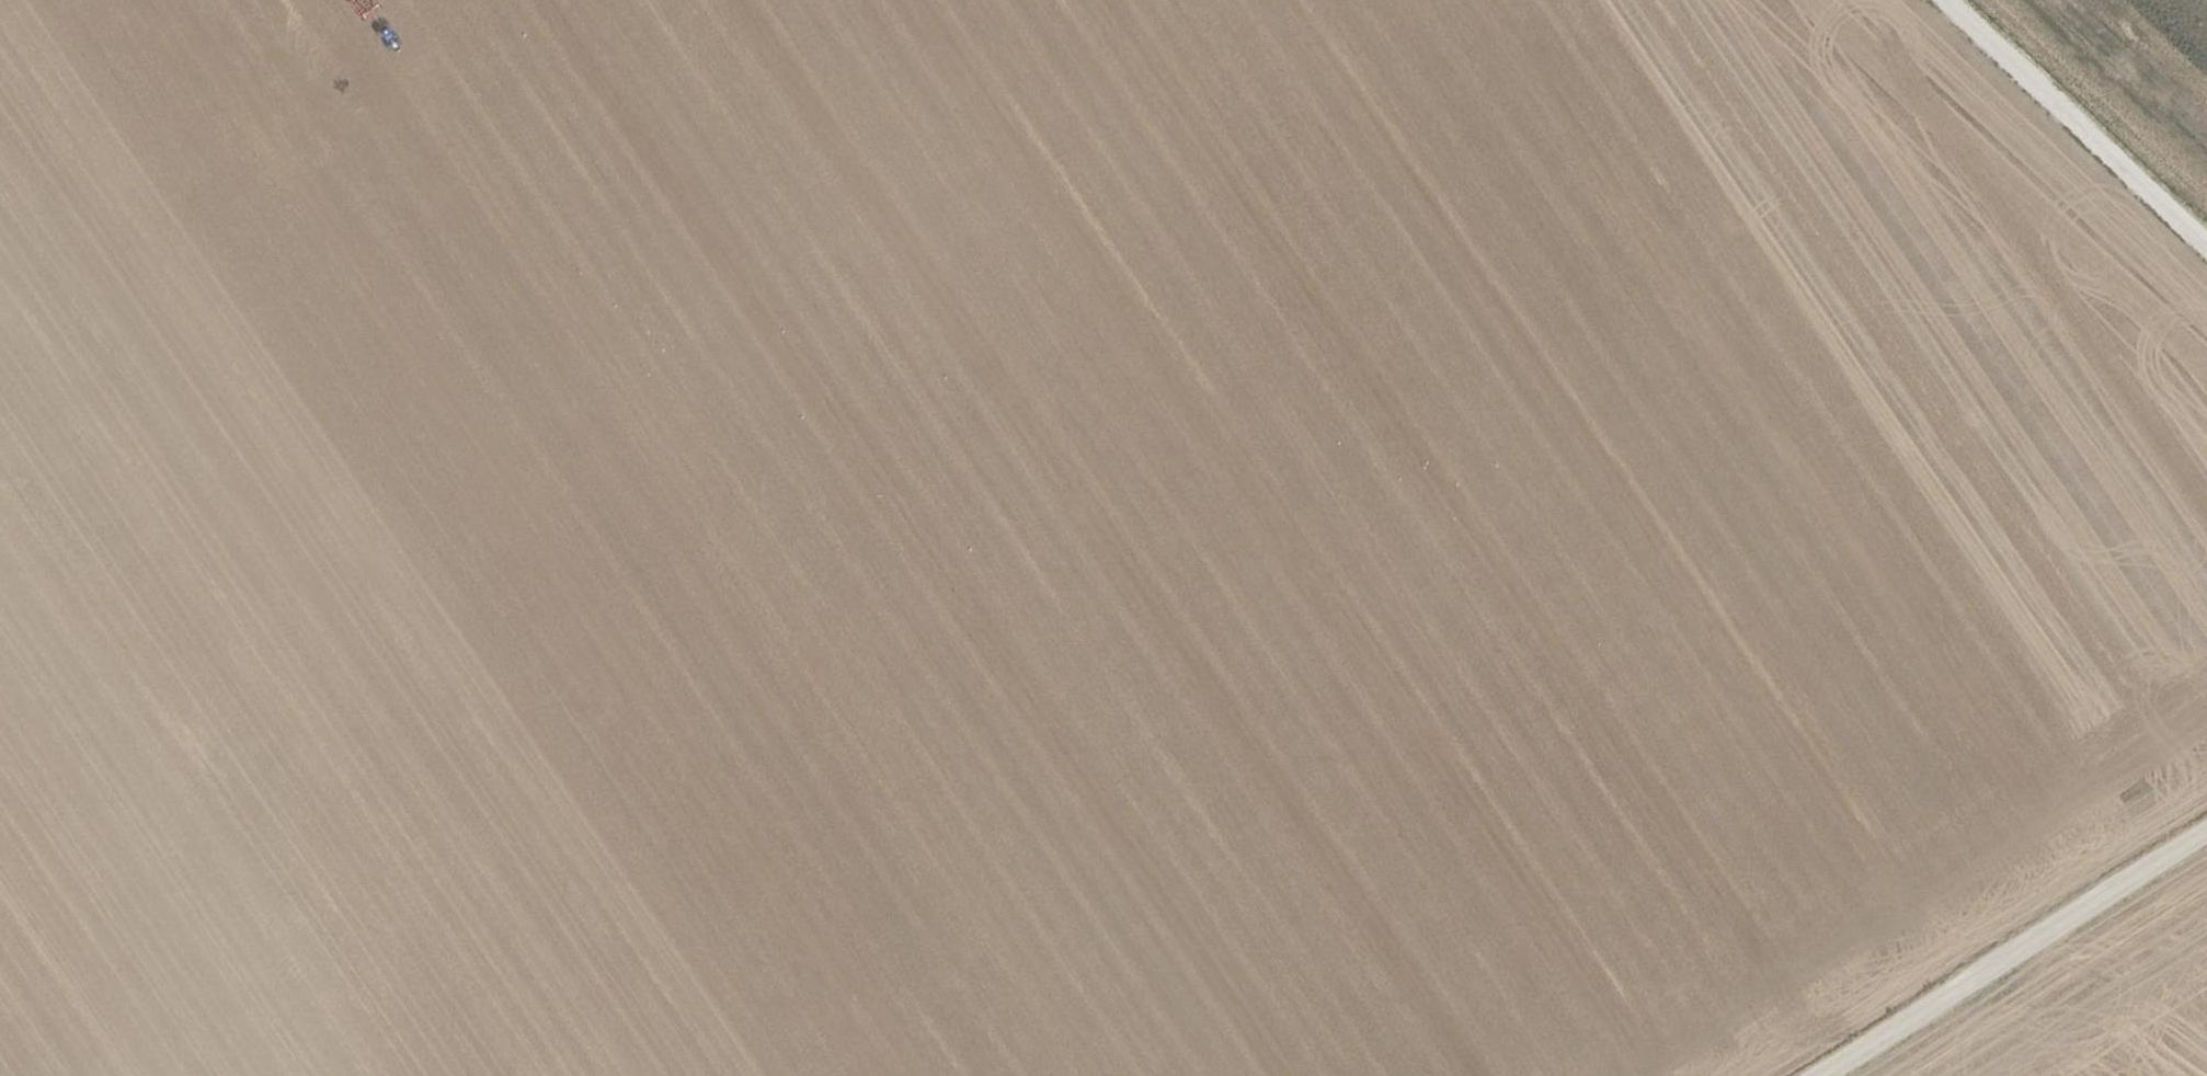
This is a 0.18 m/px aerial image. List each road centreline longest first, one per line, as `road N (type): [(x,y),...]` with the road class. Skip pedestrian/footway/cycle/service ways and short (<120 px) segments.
road 1 (track): [(1825,1075),(2206,832)]
road 2 (track): [(2206,244),(1951,0)]

